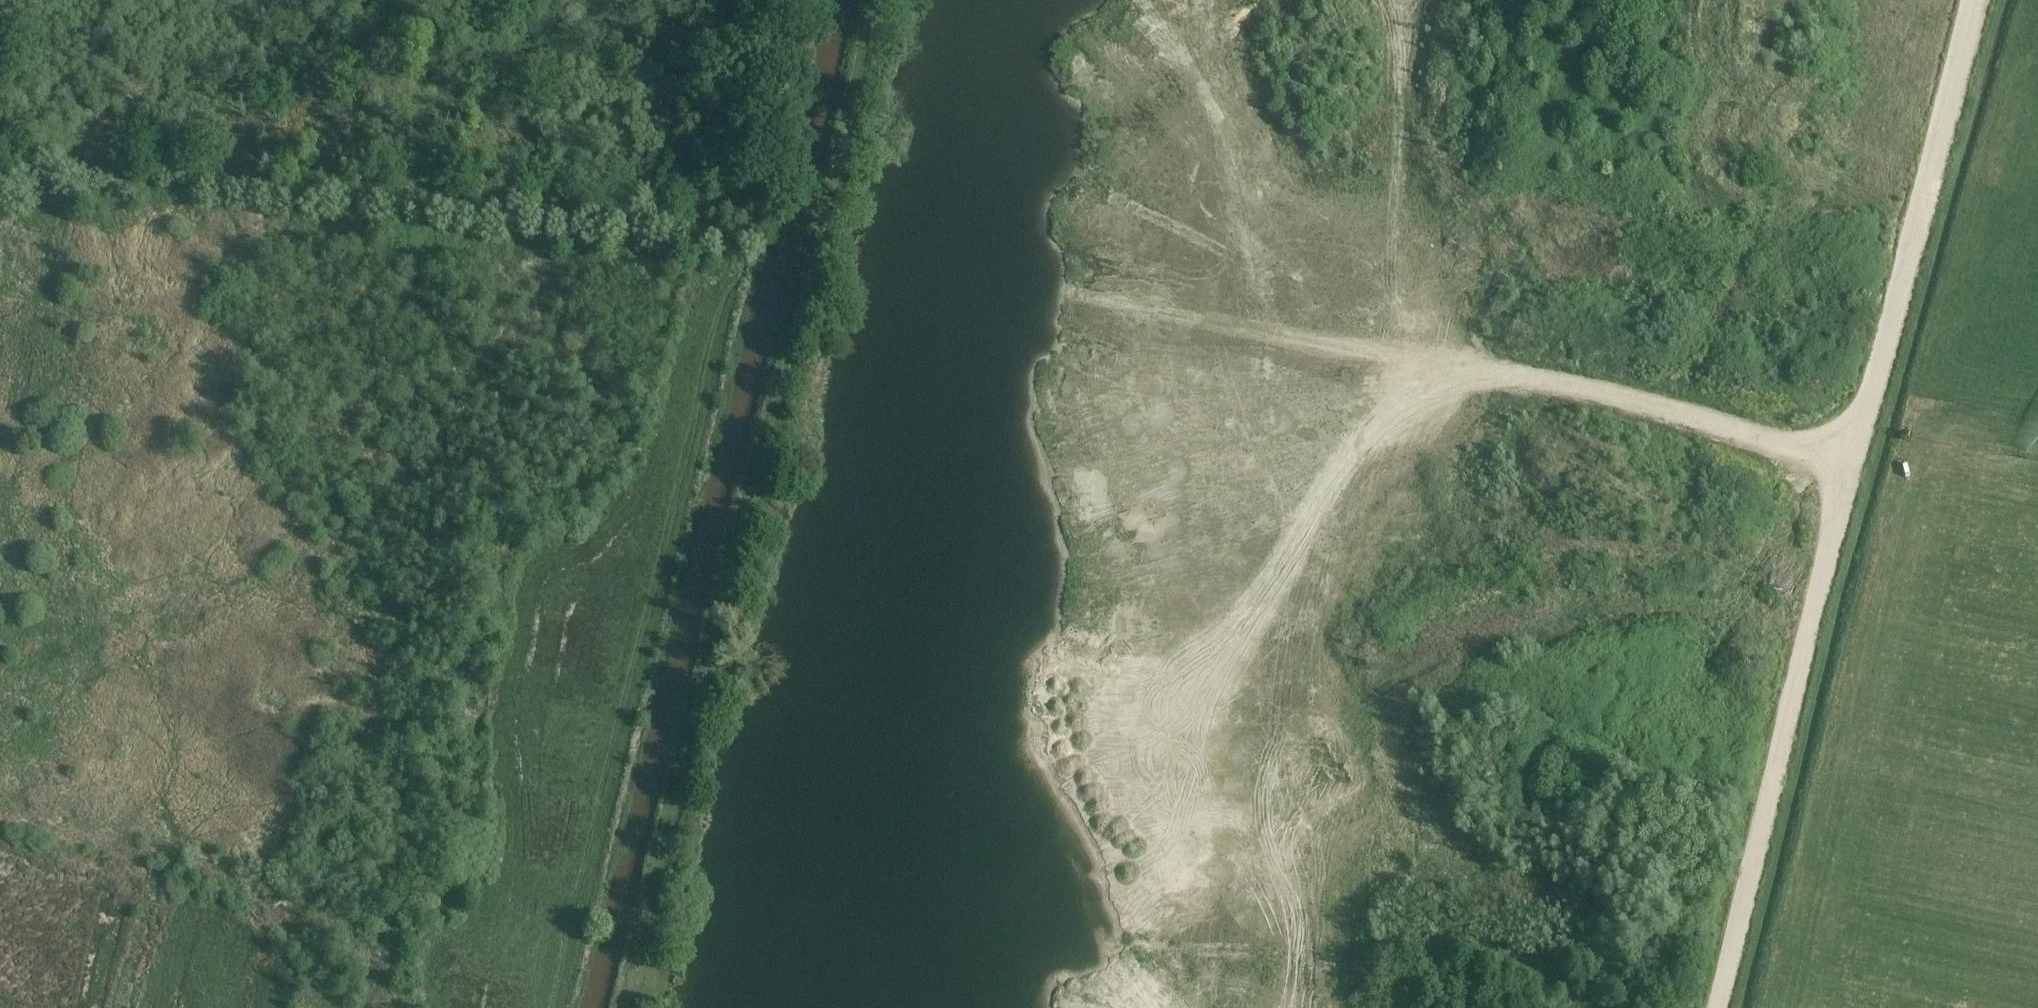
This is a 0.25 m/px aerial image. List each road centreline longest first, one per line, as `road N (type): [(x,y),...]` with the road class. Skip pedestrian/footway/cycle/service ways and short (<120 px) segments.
road 1 (track): [(1979,0),(1721,1007)]
road 2 (track): [(1860,464),(1476,369),(1431,369),(1386,388),(1377,437)]

